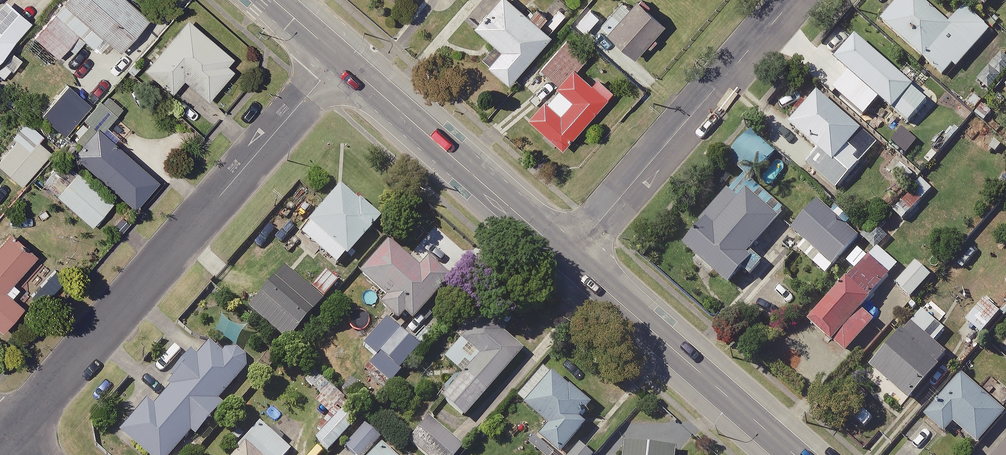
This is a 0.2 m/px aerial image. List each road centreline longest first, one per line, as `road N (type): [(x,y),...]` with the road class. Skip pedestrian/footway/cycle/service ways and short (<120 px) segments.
road 1 (residential): [(10,440),(339,58)]
road 2 (tertiary): [(570,257),(793,0)]
road 3 (secondary): [(339,58),(570,257)]
road 4 (secondary): [(570,257),(796,454)]

